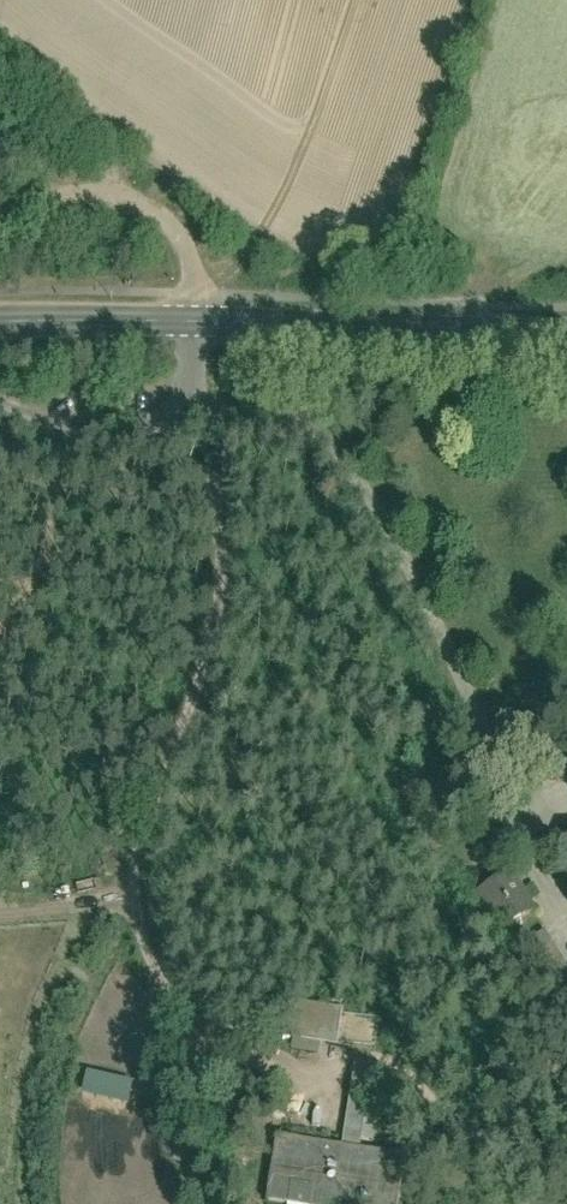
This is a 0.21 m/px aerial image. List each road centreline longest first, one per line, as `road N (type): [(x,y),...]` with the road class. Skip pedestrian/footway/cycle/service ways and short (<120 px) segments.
road 1 (tertiary): [(192,323),(566,336)]
road 2 (residential): [(0,395),(83,420),(153,417),(182,396),(196,372),(192,323)]
road 3 (tertiary): [(0,323),(192,323)]

